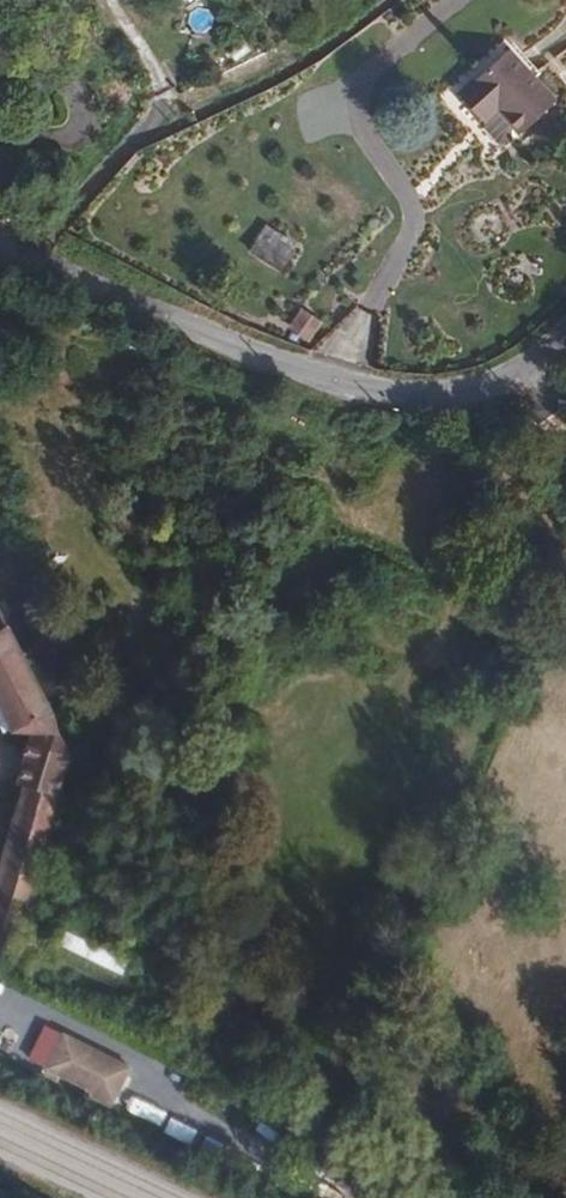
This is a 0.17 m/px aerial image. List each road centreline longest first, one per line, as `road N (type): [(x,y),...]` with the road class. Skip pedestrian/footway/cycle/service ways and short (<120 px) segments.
road 1 (unclassified): [(0,239),(332,386),(397,397),(450,395),(514,373)]

